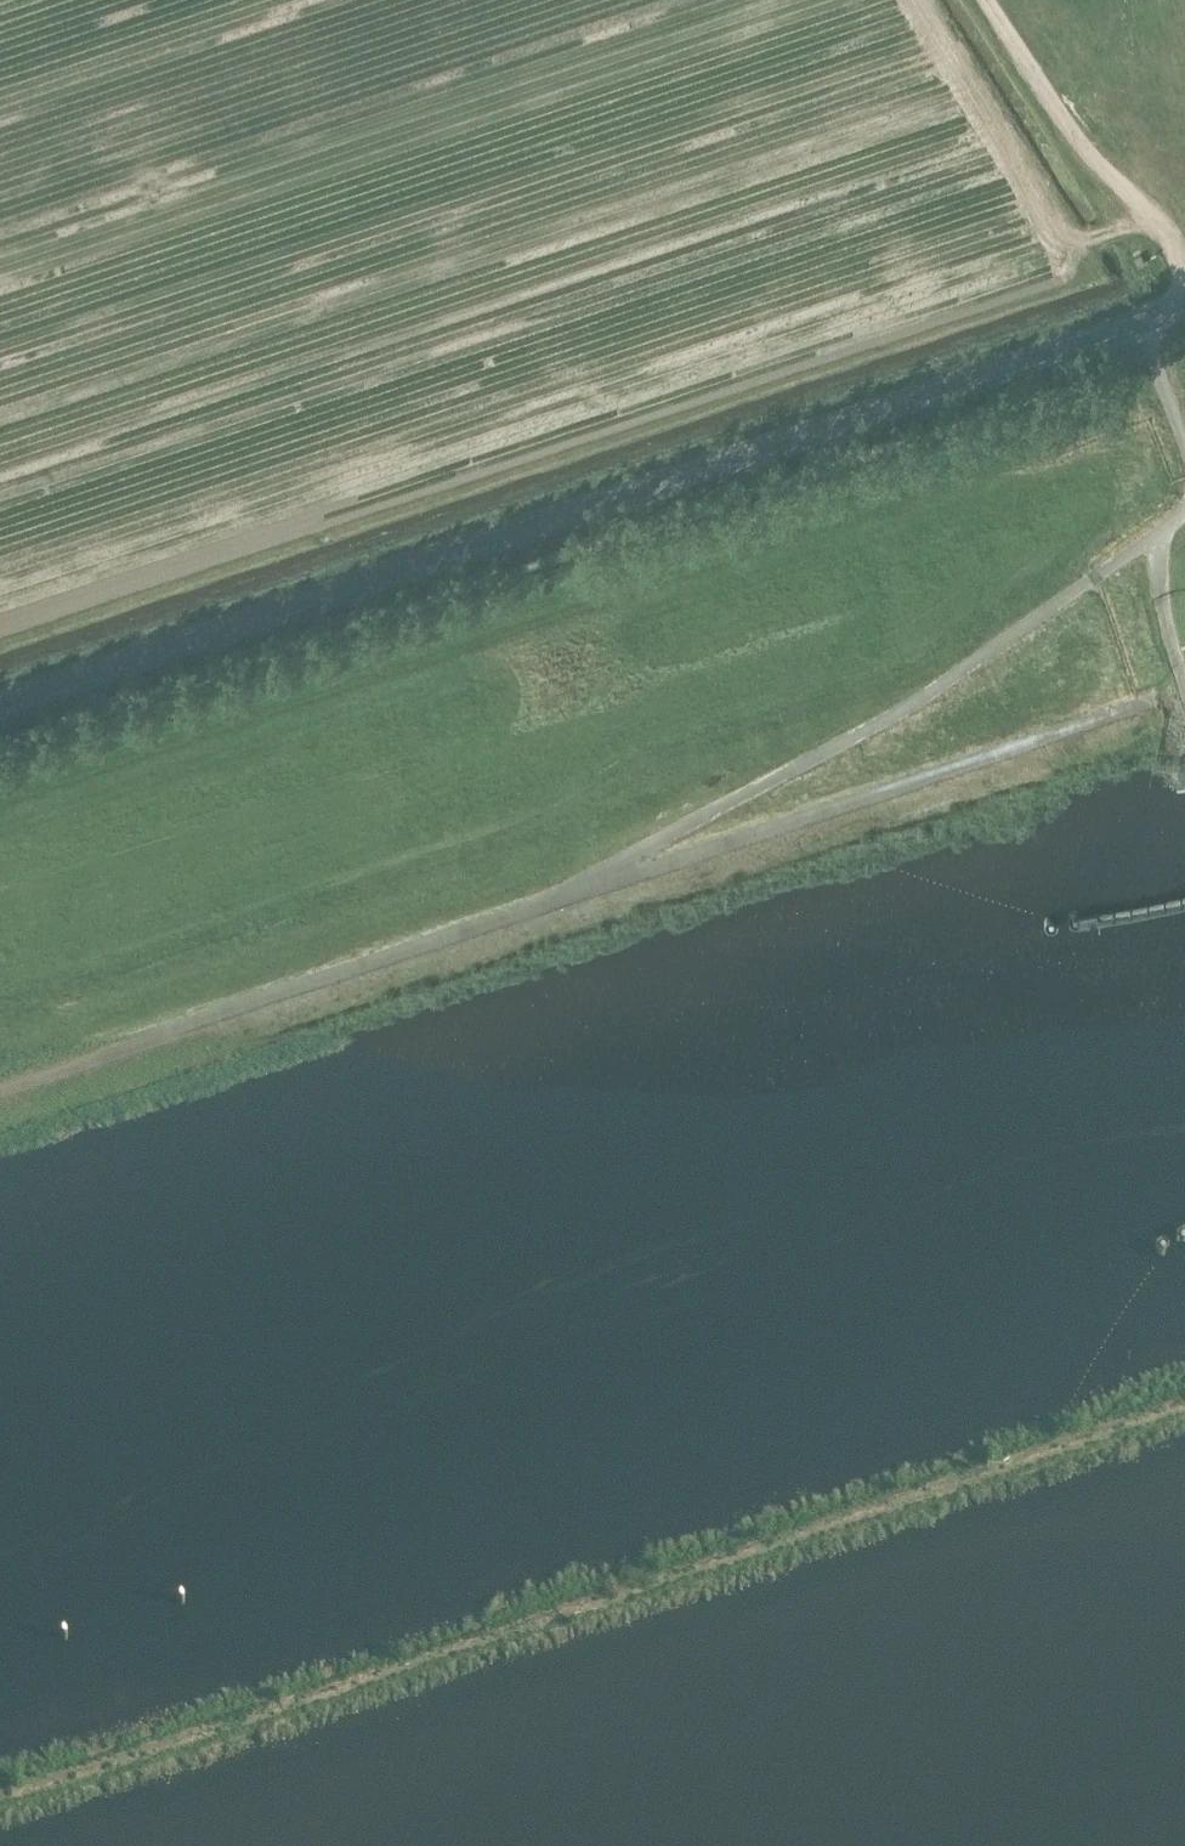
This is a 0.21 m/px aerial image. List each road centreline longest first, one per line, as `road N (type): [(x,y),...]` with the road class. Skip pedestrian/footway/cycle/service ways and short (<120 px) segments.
road 1 (unclassified): [(0,704),(1140,323)]
road 2 (unclassified): [(1184,512),(898,713),(558,900)]
road 3 (unclassified): [(558,900),(1152,700)]
road 4 (unclassified): [(558,900),(0,1084)]
road 5 (track): [(1184,266),(1151,216),(1083,149),(986,0)]
road 6 (track): [(1006,442),(1162,387)]
road 7 (unclassified): [(1140,323),(1184,453)]

